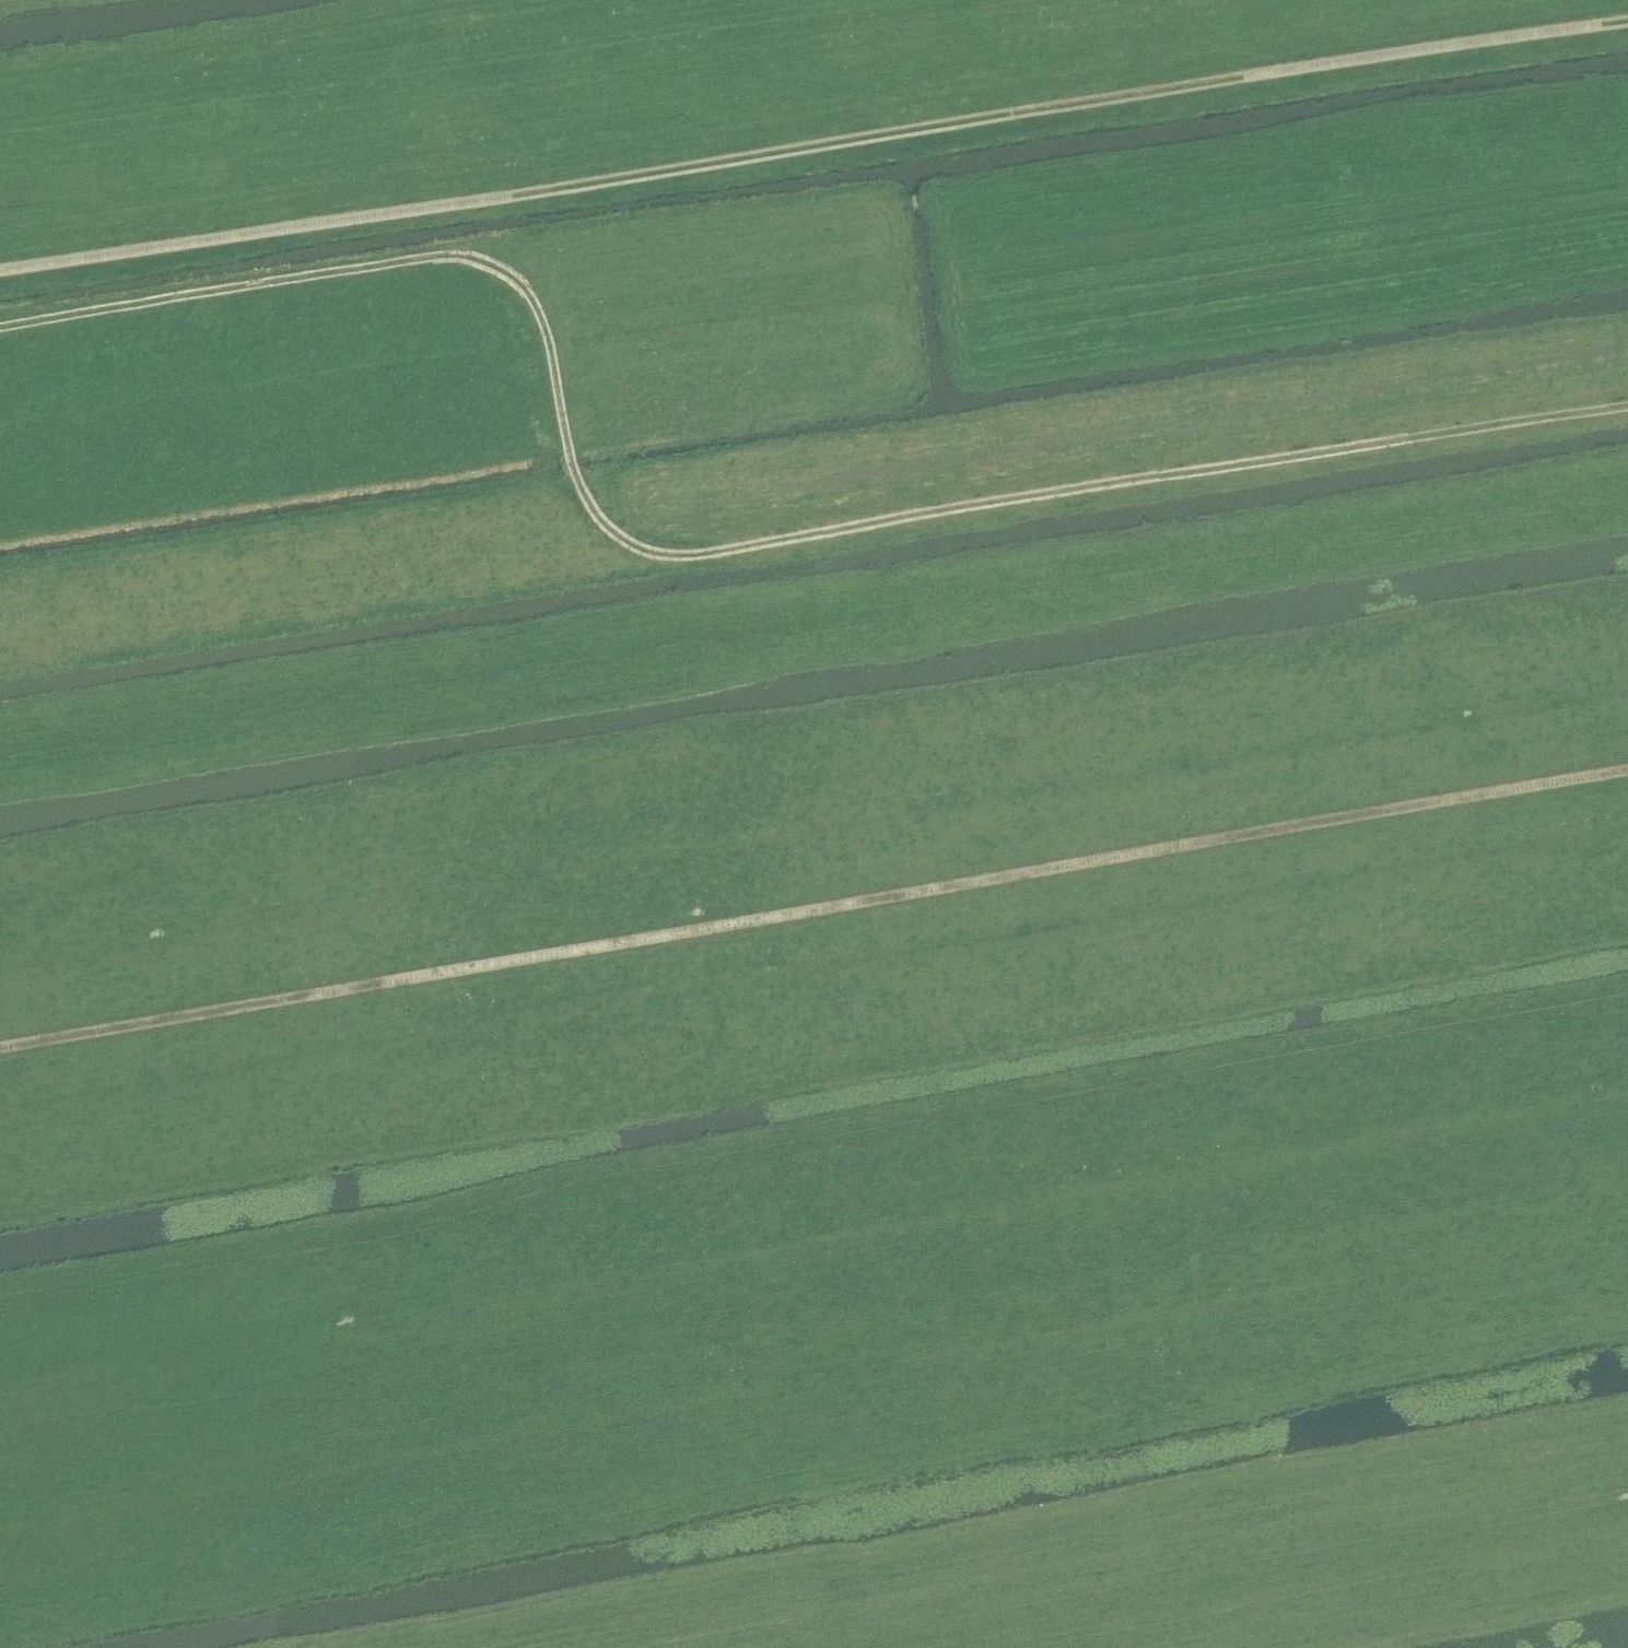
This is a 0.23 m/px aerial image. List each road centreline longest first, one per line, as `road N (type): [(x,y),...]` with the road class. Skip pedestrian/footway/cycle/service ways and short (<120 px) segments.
road 1 (track): [(0,326),(453,253),(494,264),(525,285),(539,310),(573,465),(595,510),(630,542),(678,554),(1627,404)]
road 2 (track): [(0,1048),(1627,770)]
road 3 (track): [(0,274),(1627,21)]

